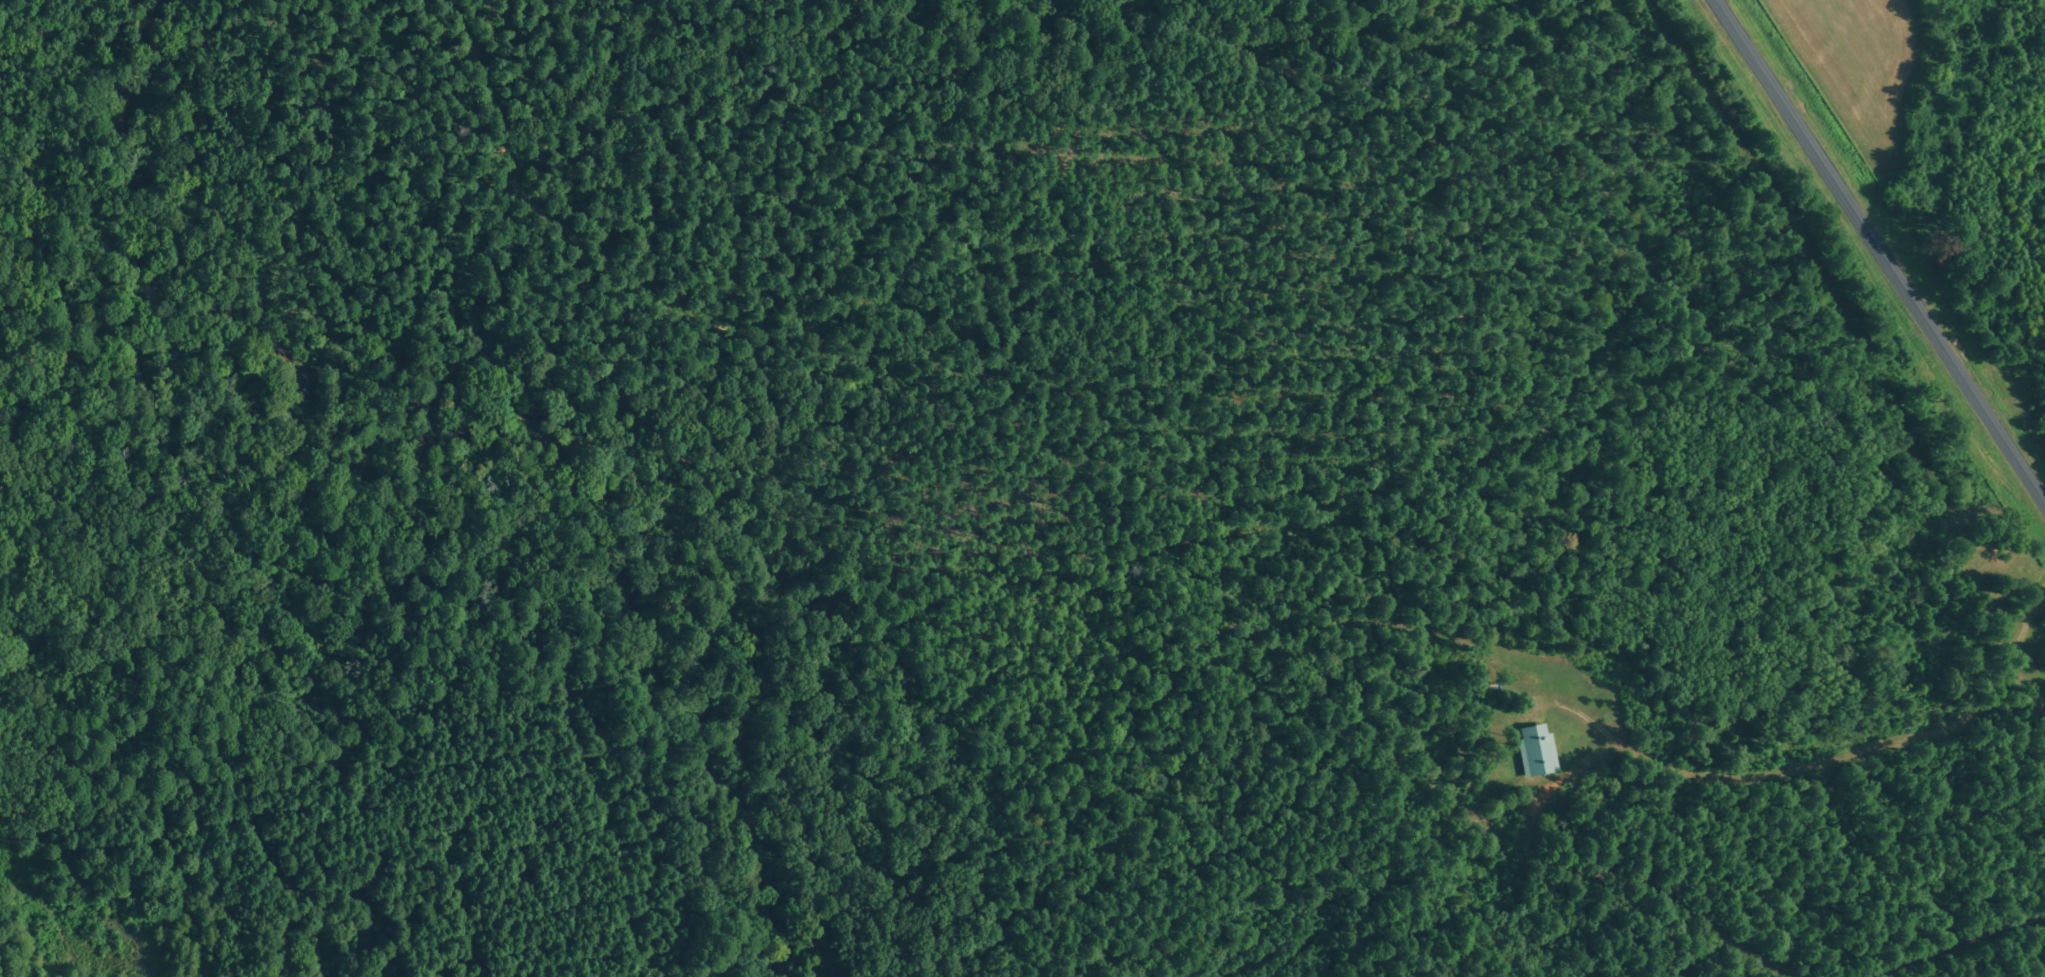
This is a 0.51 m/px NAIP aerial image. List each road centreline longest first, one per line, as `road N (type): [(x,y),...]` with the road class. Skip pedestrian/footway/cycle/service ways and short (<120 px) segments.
road 1 (primary): [(2044,508),(1712,0)]

